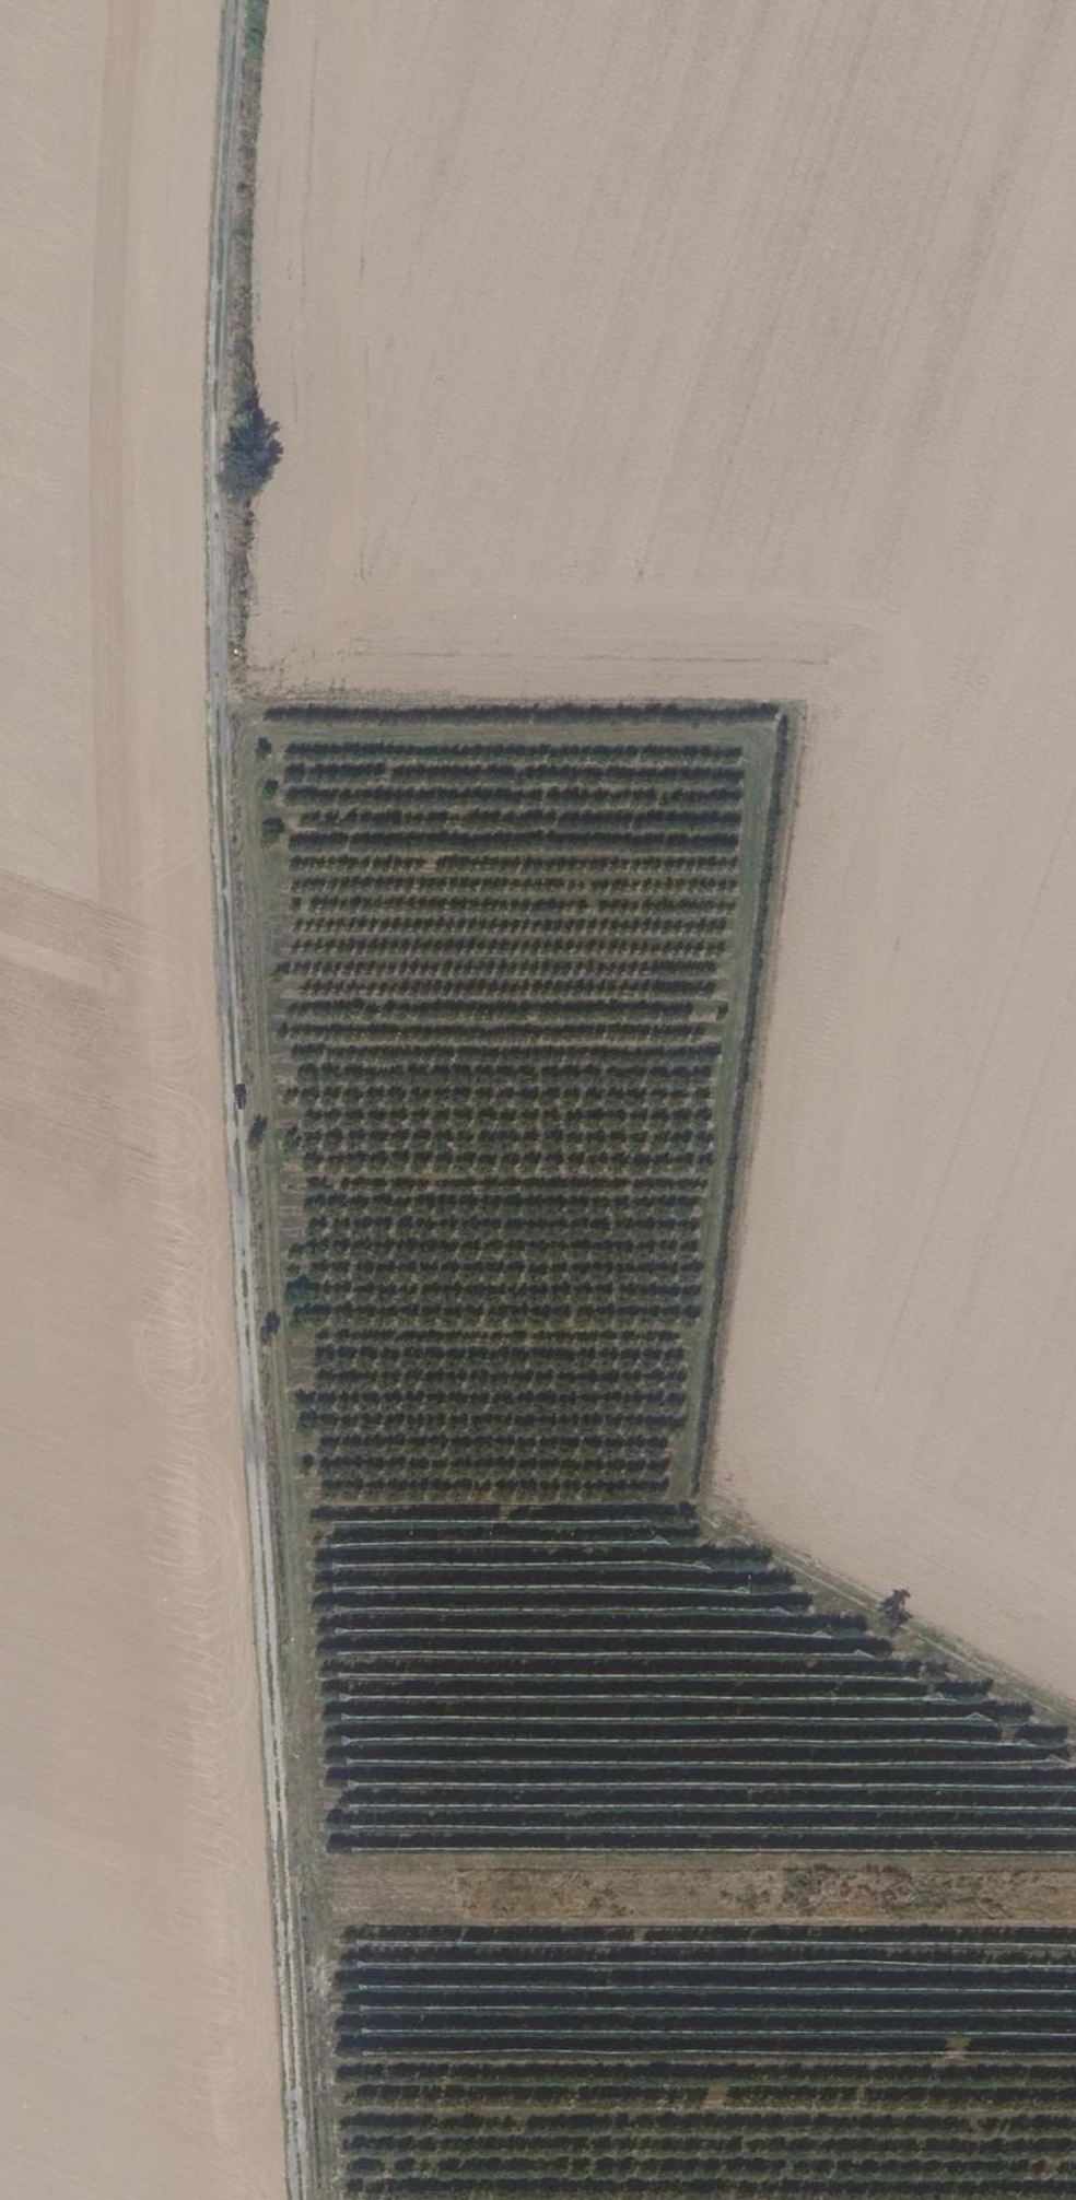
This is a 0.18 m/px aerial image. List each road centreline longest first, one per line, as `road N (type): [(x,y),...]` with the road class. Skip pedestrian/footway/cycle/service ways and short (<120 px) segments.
road 1 (track): [(250,0),(237,287),(240,721),(325,2199)]

